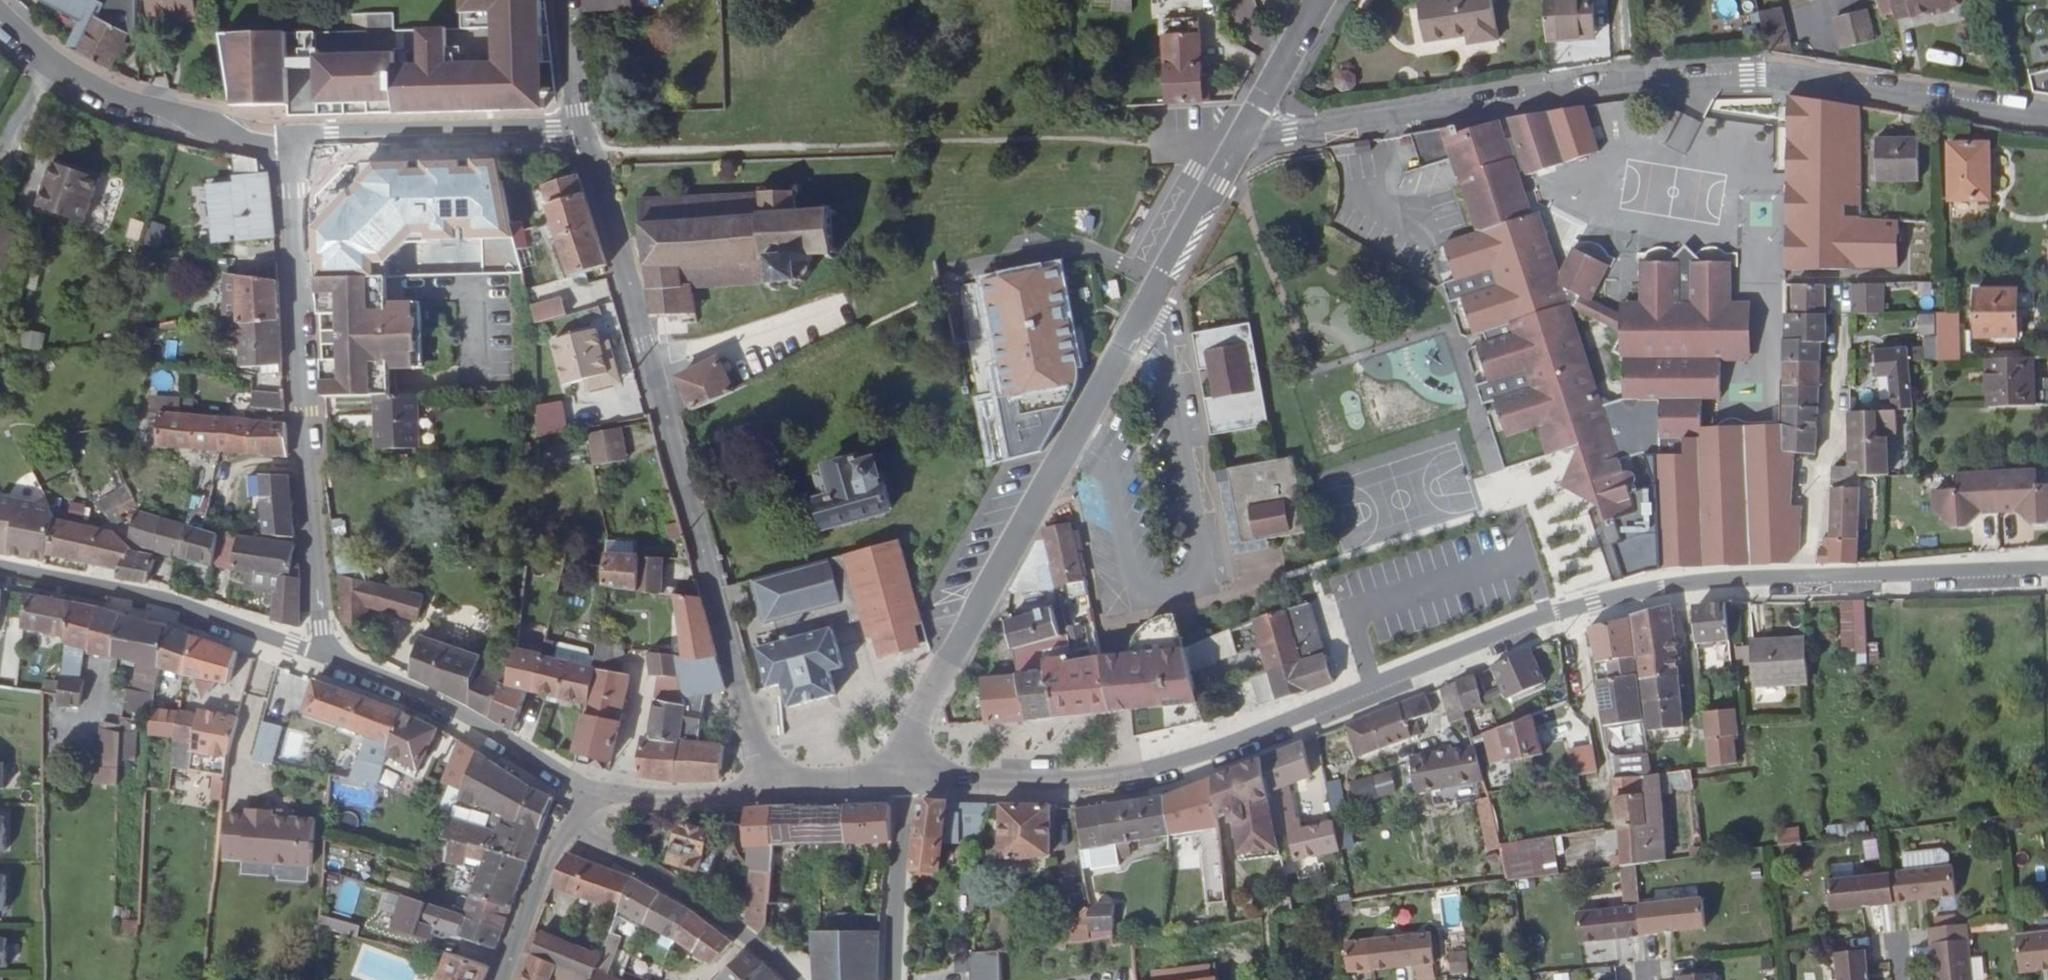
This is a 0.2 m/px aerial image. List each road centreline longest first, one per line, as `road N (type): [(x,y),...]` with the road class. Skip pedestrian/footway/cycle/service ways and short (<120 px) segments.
road 1 (residential): [(906,776),(1038,786),(1146,774),(1573,609),(1642,594),(2047,568)]
road 2 (residential): [(2047,112),(1748,75),(1486,97),(1241,136)]
road 3 (residential): [(767,792),(579,131)]
road 4 (residential): [(906,776),(902,752),(1162,283)]
road 5 (residential): [(294,144),(323,661)]
road 6 (residential): [(0,570),(162,608),(323,661)]
road 7 (residential): [(0,22),(107,100),(197,128),(294,144)]
road 8 (residential): [(579,131),(294,144)]
road 9 (residential): [(562,821),(683,891),(793,979)]
road 10 (residential): [(323,661),(411,700),(569,792)]
road 11 (residential): [(893,979),(906,776)]
road 12 (residential): [(767,792),(569,792)]
road 13 (residential): [(562,821),(502,979)]
road 14 (residential): [(1241,136),(1162,283)]
road 15 (residential): [(1318,0),(1241,136)]
road 16 (residential): [(767,792),(906,776)]
road 17 (residential): [(579,131),(560,0)]

